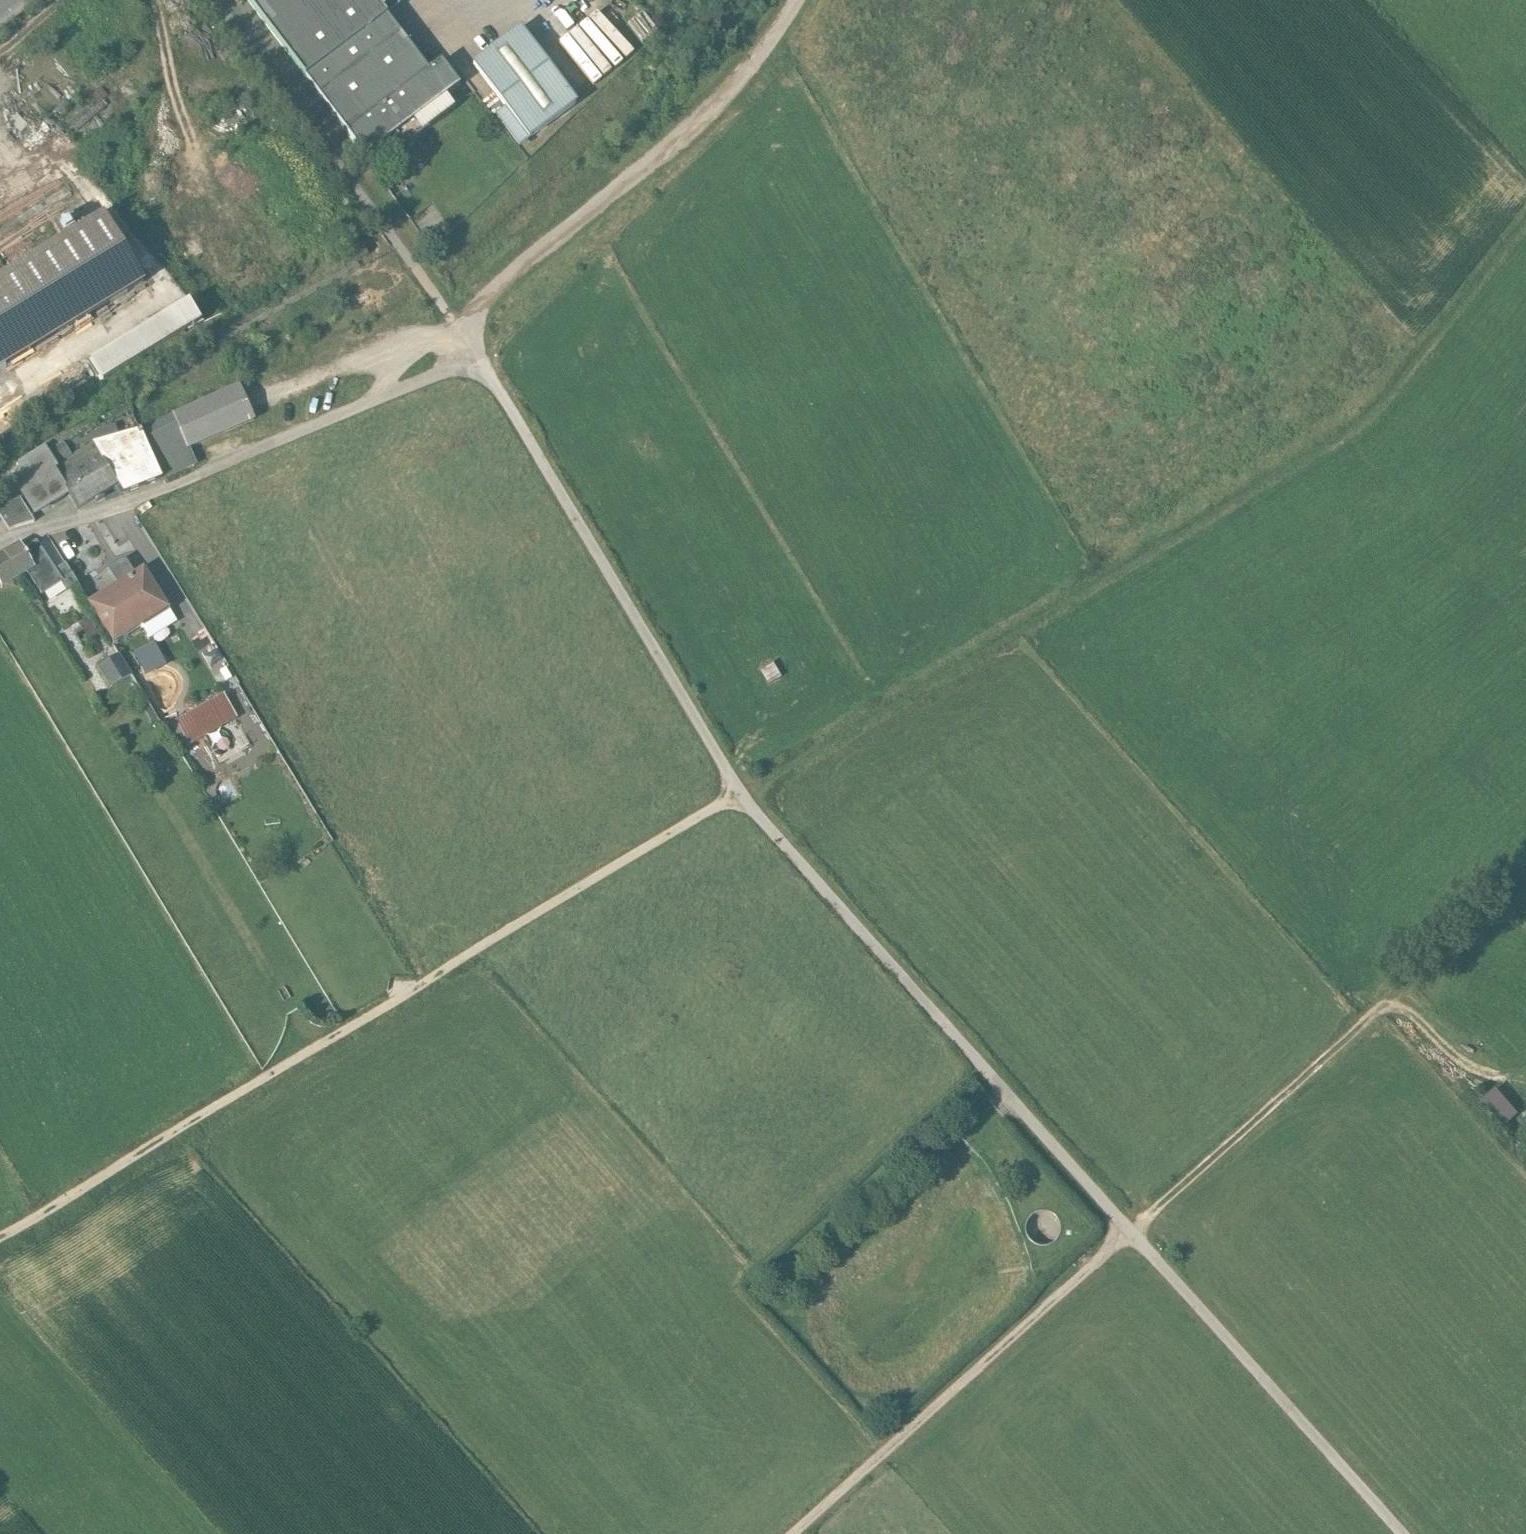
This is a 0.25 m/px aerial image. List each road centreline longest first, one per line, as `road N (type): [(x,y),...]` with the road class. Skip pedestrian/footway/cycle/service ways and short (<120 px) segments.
road 1 (track): [(0,1239),(1362,426),(1525,223)]
road 2 (track): [(1402,1533),(746,799),(470,335)]
road 3 (track): [(1525,882),(801,1533)]
road 4 (residential): [(0,549),(181,486),(392,389),(470,335)]
road 5 (track): [(470,335),(508,268),(593,209),(729,93),(792,0)]

